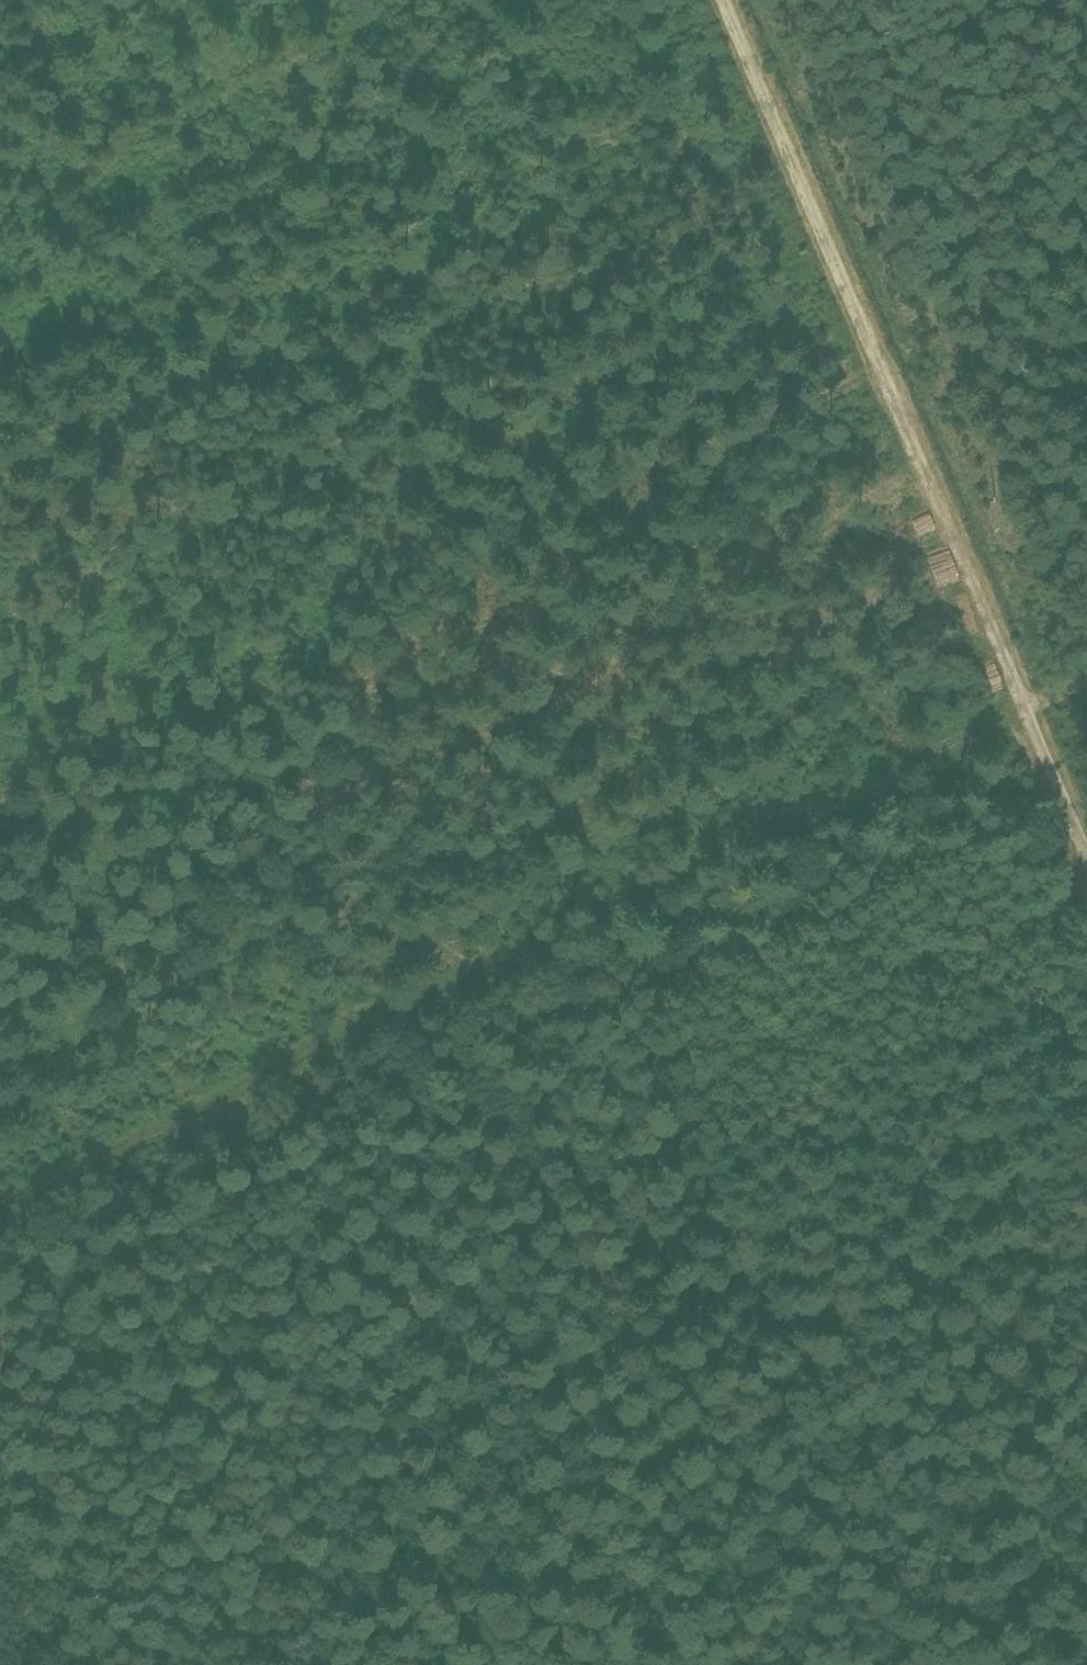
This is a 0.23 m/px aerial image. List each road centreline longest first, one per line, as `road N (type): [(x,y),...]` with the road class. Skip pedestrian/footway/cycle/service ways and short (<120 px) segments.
road 1 (track): [(1086,876),(729,0)]

